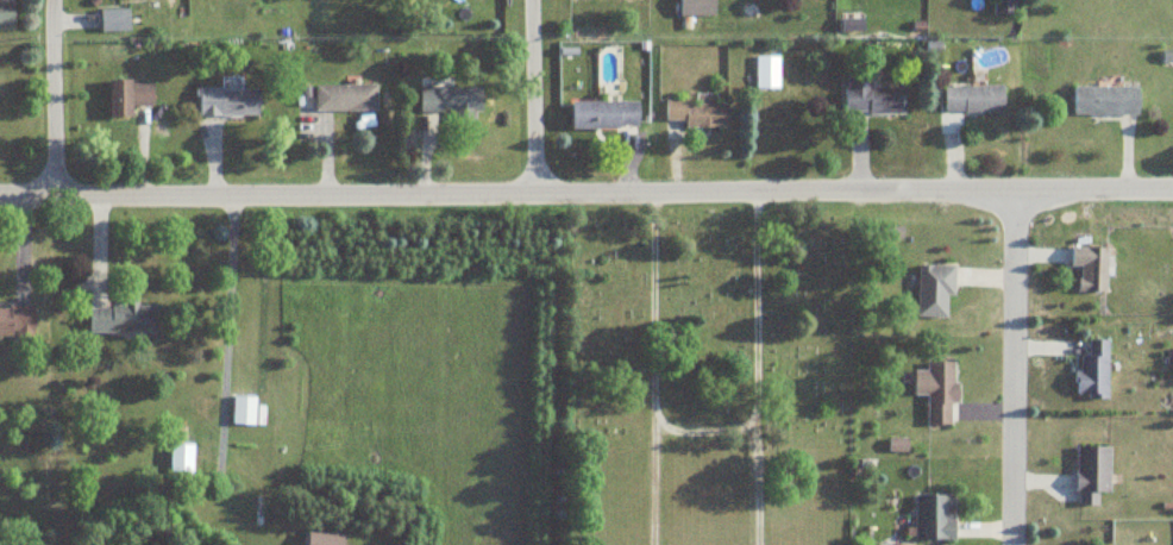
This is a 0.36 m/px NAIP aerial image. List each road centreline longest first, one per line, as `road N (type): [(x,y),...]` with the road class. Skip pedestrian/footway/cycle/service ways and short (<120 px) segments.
road 1 (residential): [(0,190),(327,195),(1172,186)]
road 2 (residential): [(1010,186),(1012,544)]
road 3 (residential): [(57,0),(59,190)]
road 4 (residential): [(540,189),(535,0)]

